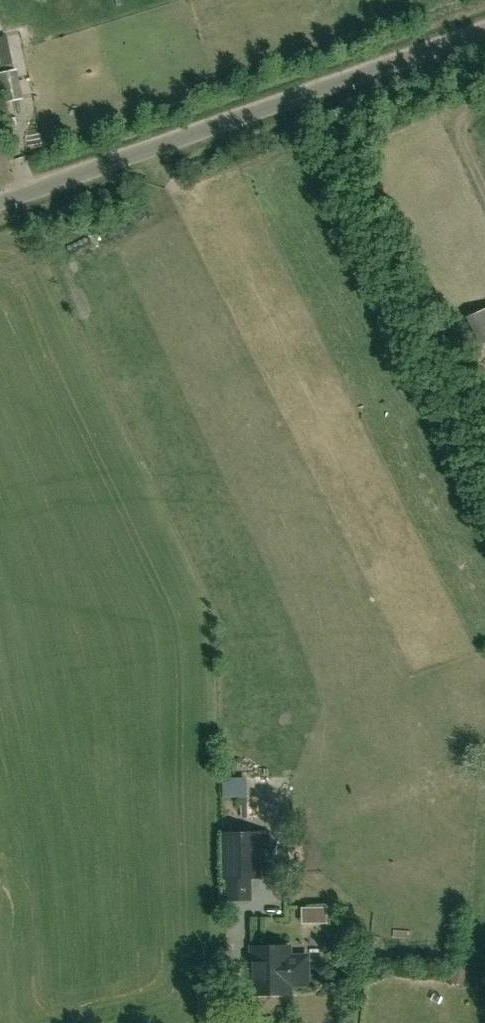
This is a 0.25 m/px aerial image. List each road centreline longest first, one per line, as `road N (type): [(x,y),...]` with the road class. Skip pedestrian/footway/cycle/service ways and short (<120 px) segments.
road 1 (unclassified): [(0,203),(484,31)]

